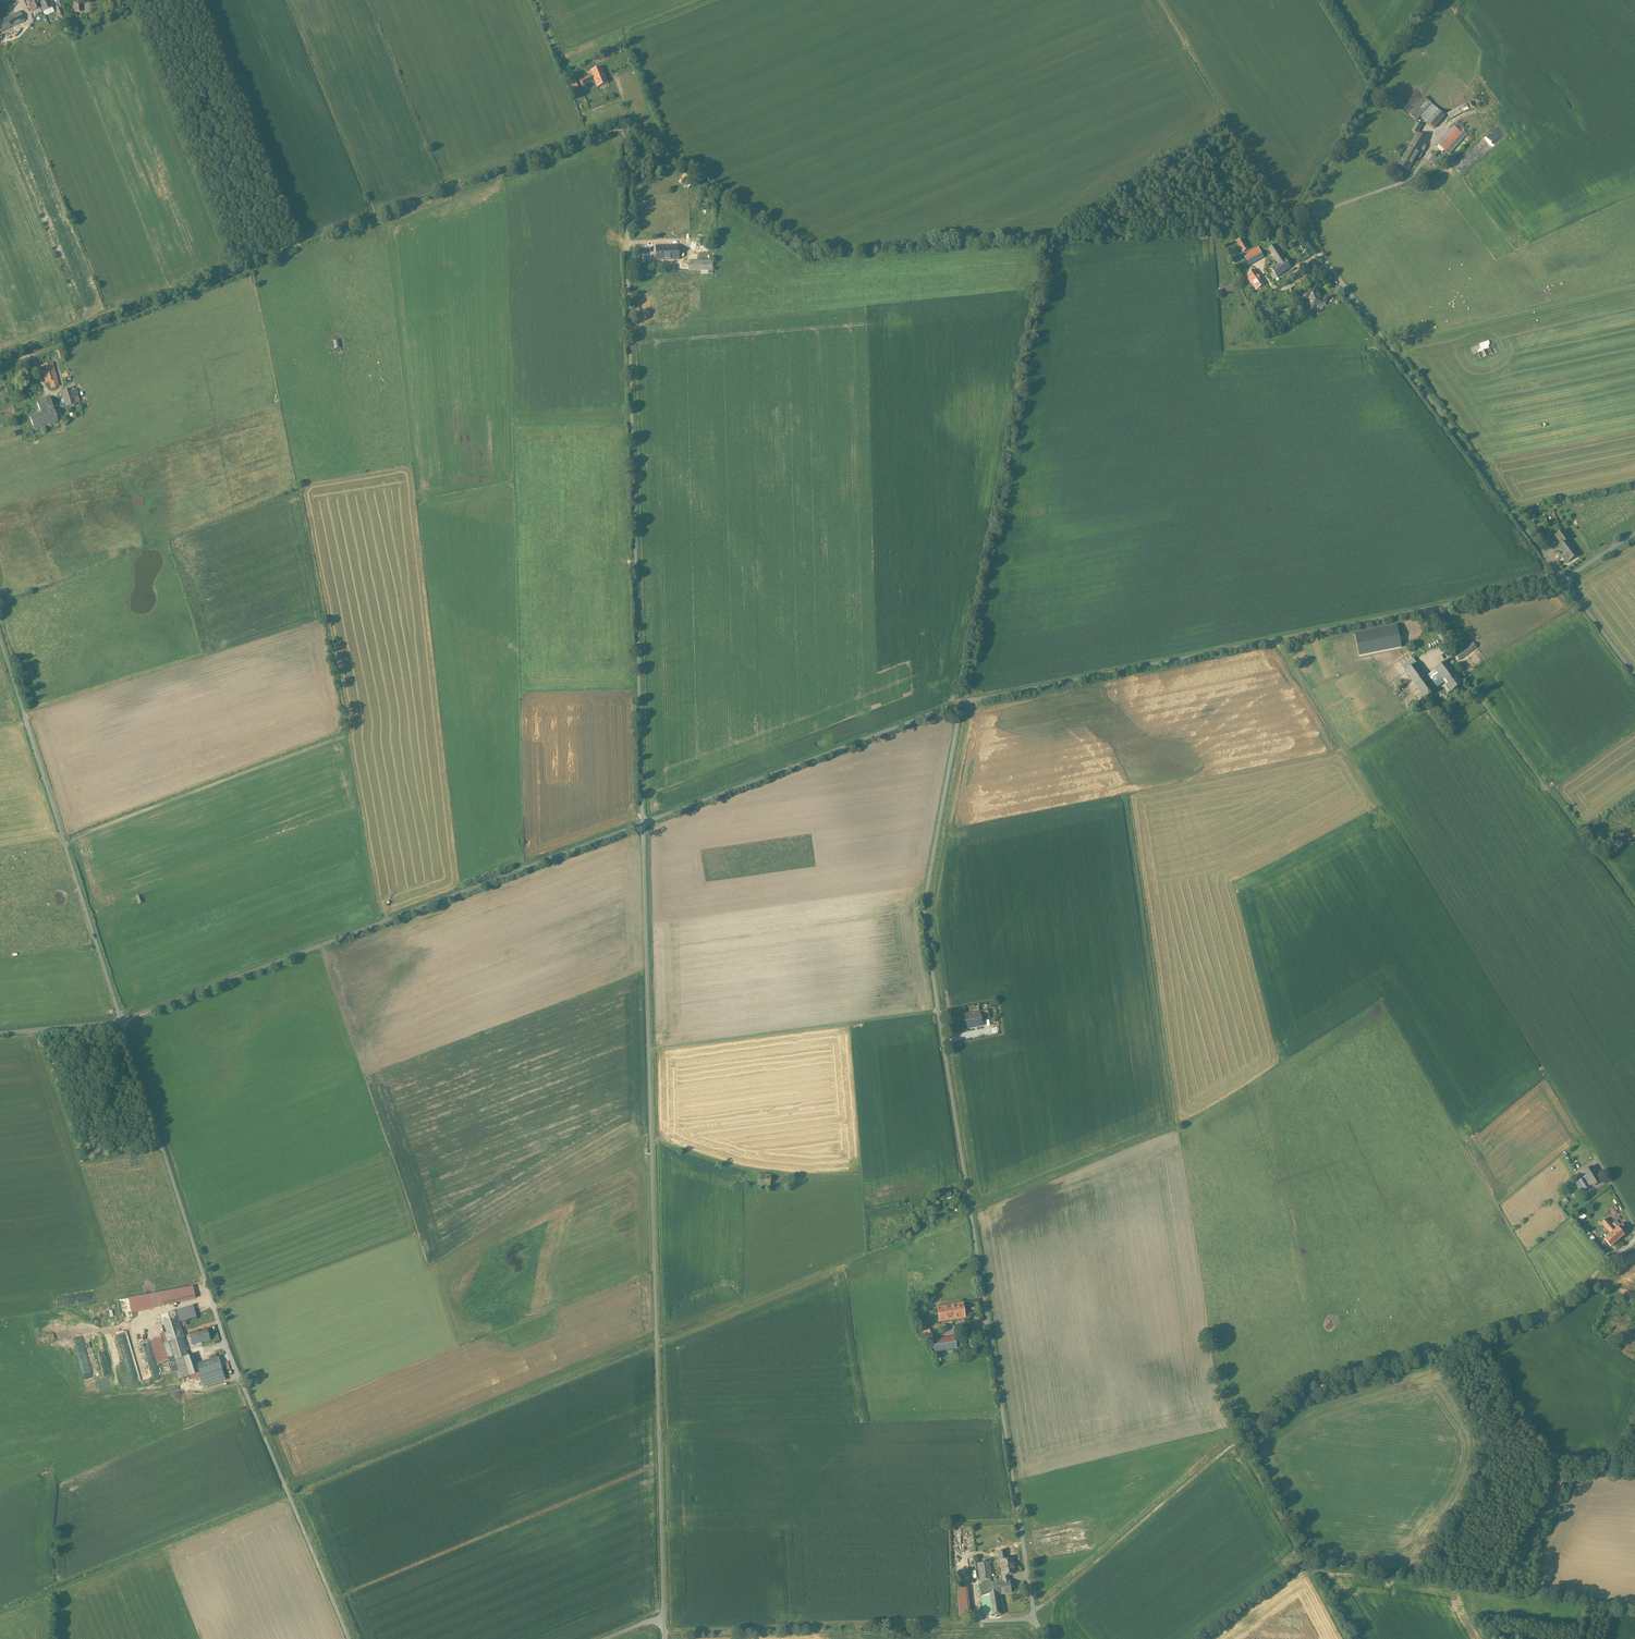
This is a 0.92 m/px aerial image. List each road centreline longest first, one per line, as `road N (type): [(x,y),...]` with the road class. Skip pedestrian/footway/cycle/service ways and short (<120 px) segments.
road 1 (track): [(0,366),(625,129),(803,253),(1291,227),(1430,0)]
road 2 (unclassified): [(1052,1638),(1034,1615),(921,910),(959,705)]
road 3 (unclassified): [(664,1615),(643,823)]
road 4 (unclassified): [(643,823),(625,129)]
road 5 (unclassified): [(348,1638),(229,1356),(121,1021)]
road 6 (unclassified): [(959,705),(1563,580)]
road 7 (unclassified): [(121,1021),(643,823)]
road 8 (residential): [(1297,220),(1563,580)]
road 9 (track): [(1237,1441),(1285,1399),(1548,1319),(1618,1256)]
road 10 (unclassified): [(121,1021),(0,640)]
road 11 (unclassified): [(643,823),(959,705)]
road 12 (track): [(1237,1441),(1034,1615)]
road 13 (track): [(1349,1638),(1237,1441)]
road 14 (track): [(1634,1471),(1559,1467),(1481,1340)]
road 15 (unclassified): [(0,1033),(121,1021)]
road 16 (residential): [(1563,580),(1634,676)]

